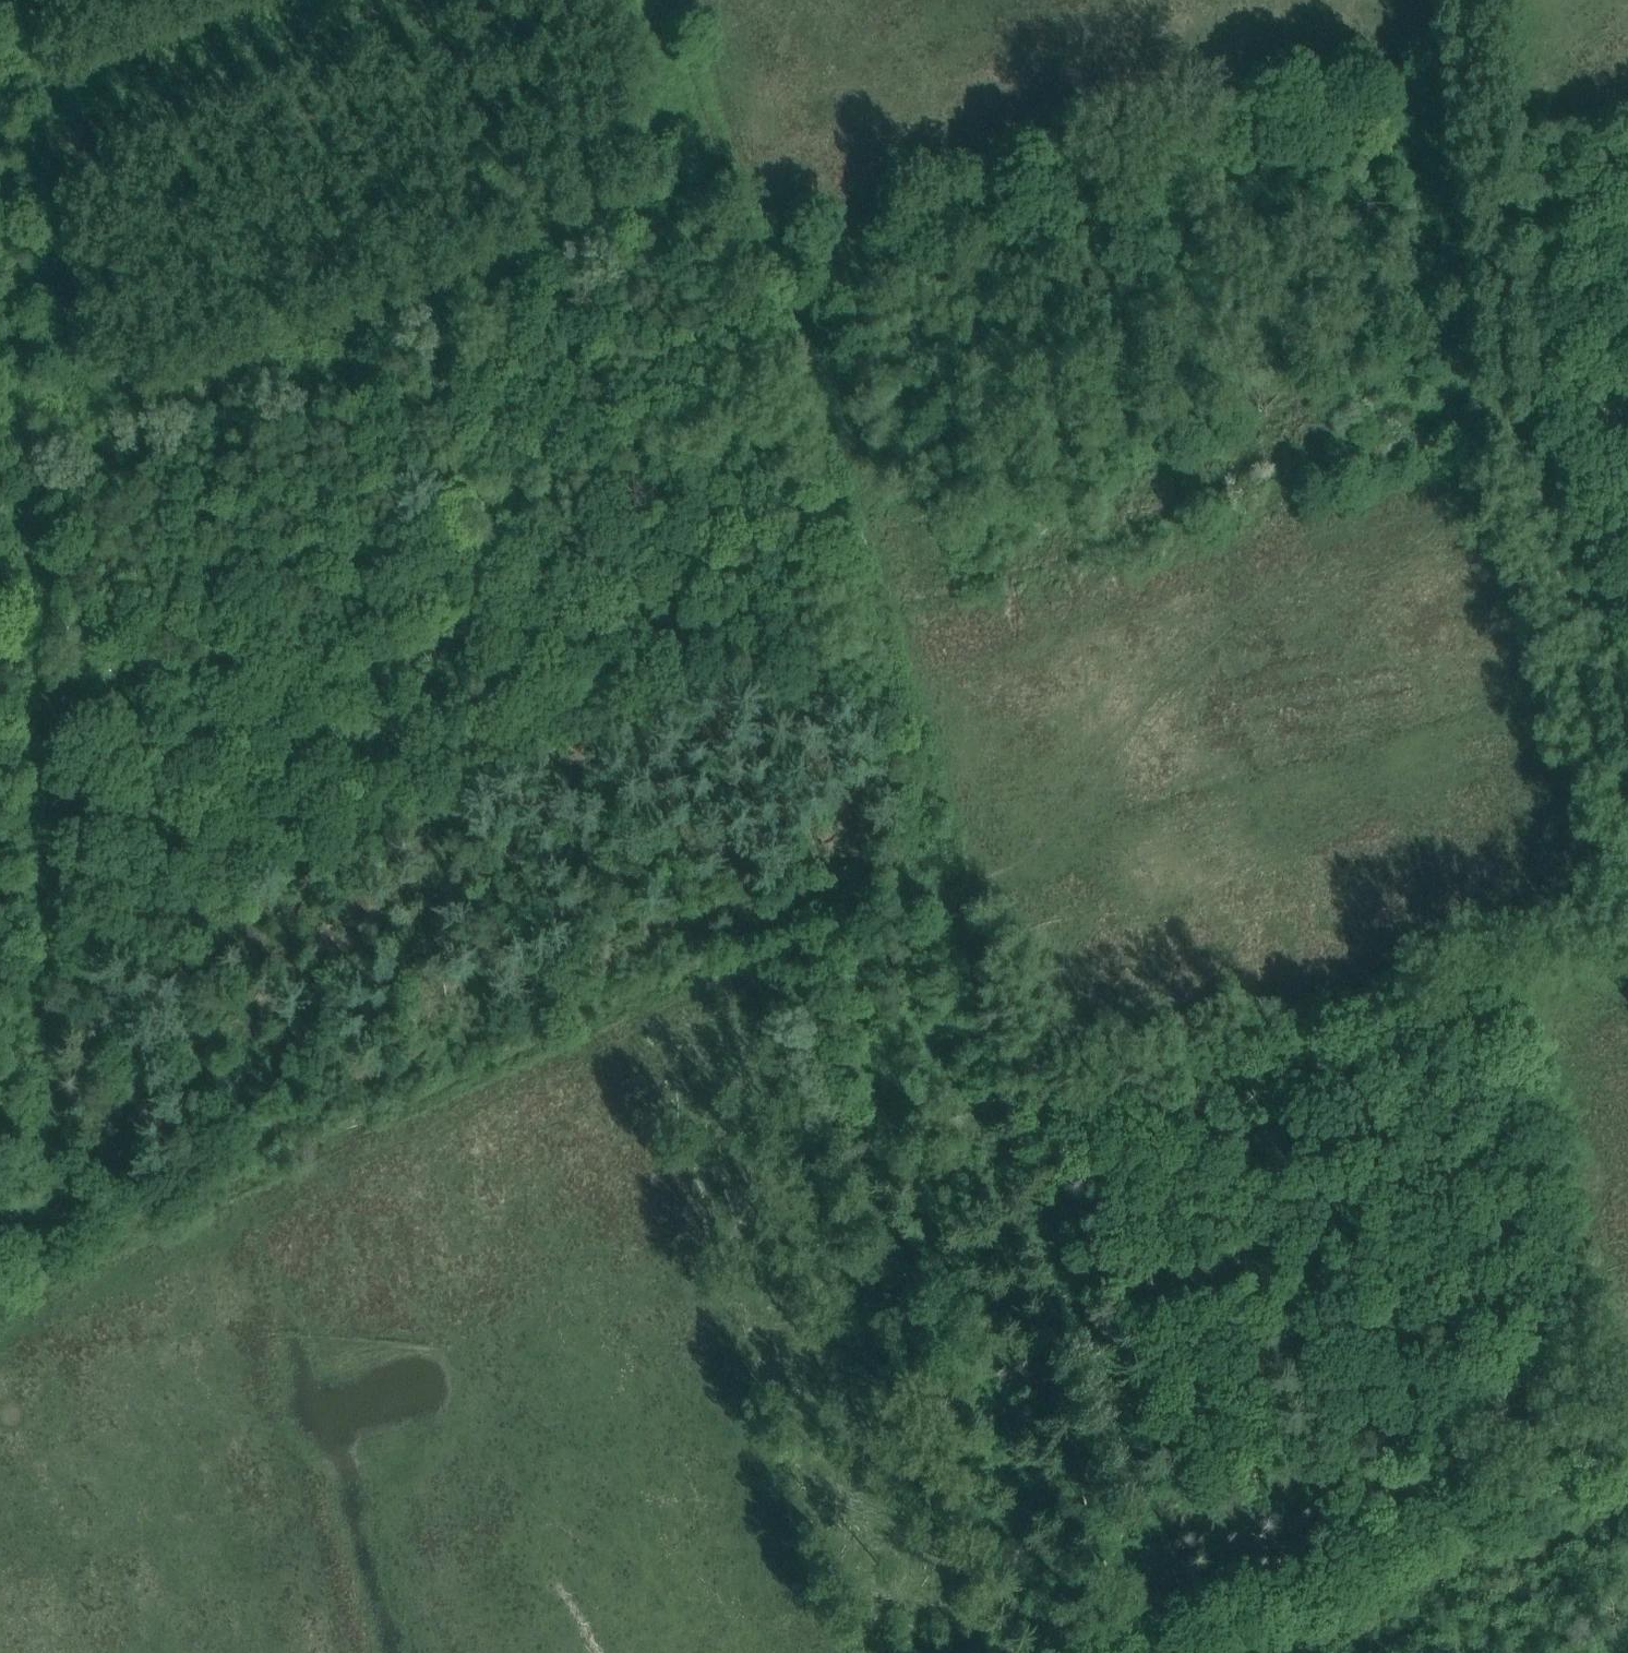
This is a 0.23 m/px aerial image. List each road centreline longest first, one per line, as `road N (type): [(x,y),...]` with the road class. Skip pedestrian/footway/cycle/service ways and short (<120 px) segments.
road 1 (track): [(1627,771),(1501,373),(1472,0)]
road 2 (track): [(1627,1458),(1226,1645)]

